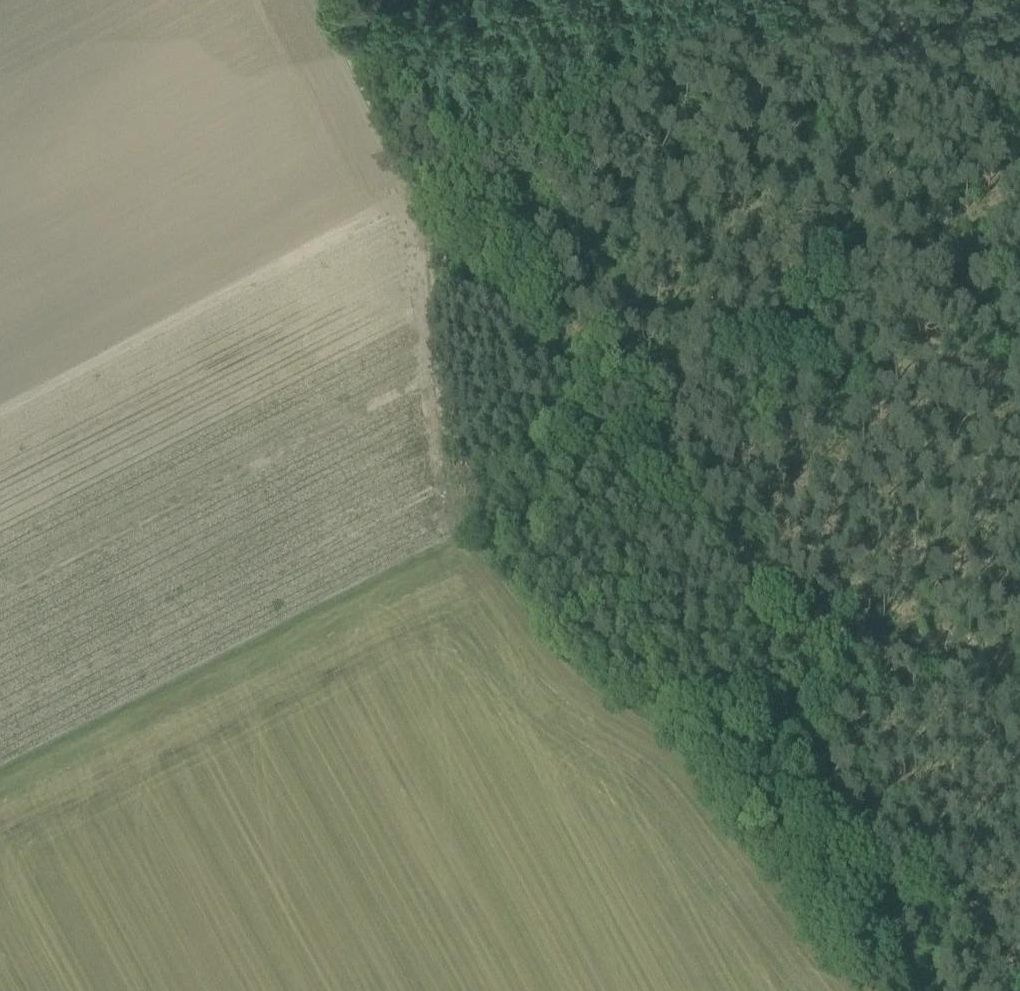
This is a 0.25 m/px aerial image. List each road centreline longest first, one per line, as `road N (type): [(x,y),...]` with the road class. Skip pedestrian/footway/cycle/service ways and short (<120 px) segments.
road 1 (track): [(939,191),(620,403)]
road 2 (track): [(794,0),(939,191),(1019,137)]

